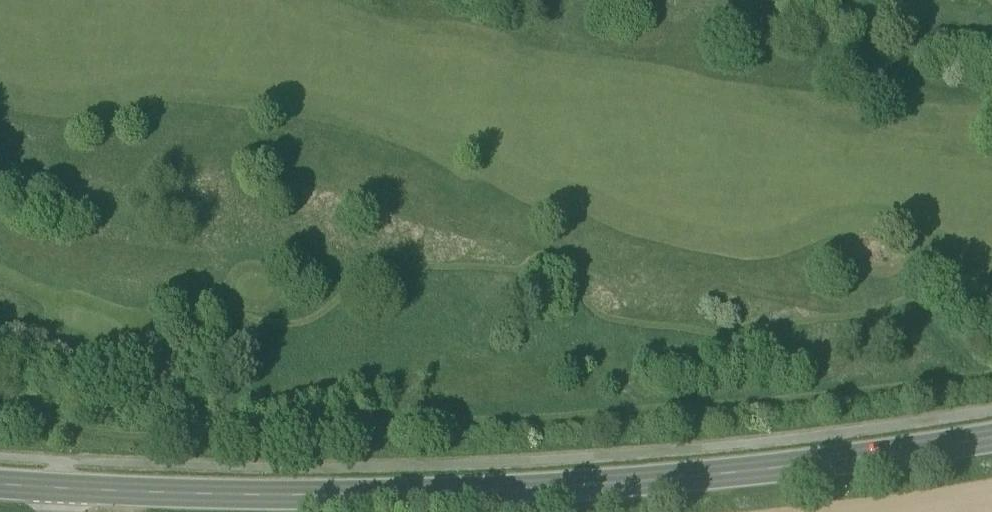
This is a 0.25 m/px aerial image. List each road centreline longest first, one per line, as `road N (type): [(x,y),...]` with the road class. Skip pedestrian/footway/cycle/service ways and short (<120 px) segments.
road 1 (secondary): [(991,440),(718,477),(525,490),(290,497),(63,489)]

